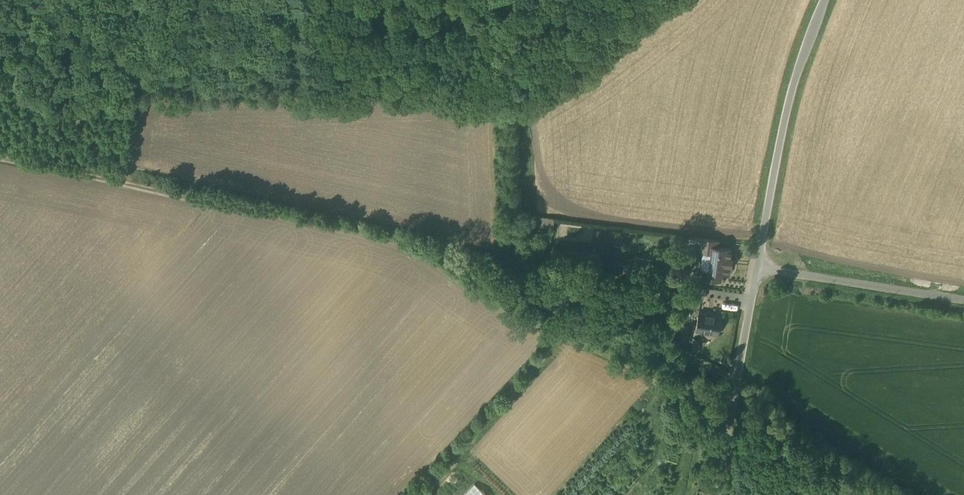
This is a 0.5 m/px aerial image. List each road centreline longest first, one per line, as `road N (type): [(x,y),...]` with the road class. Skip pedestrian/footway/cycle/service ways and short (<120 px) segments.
road 1 (unclassified): [(825,0),(792,92),(757,269)]
road 2 (unclassified): [(757,269),(718,494)]
road 3 (unclassified): [(963,301),(757,269)]

